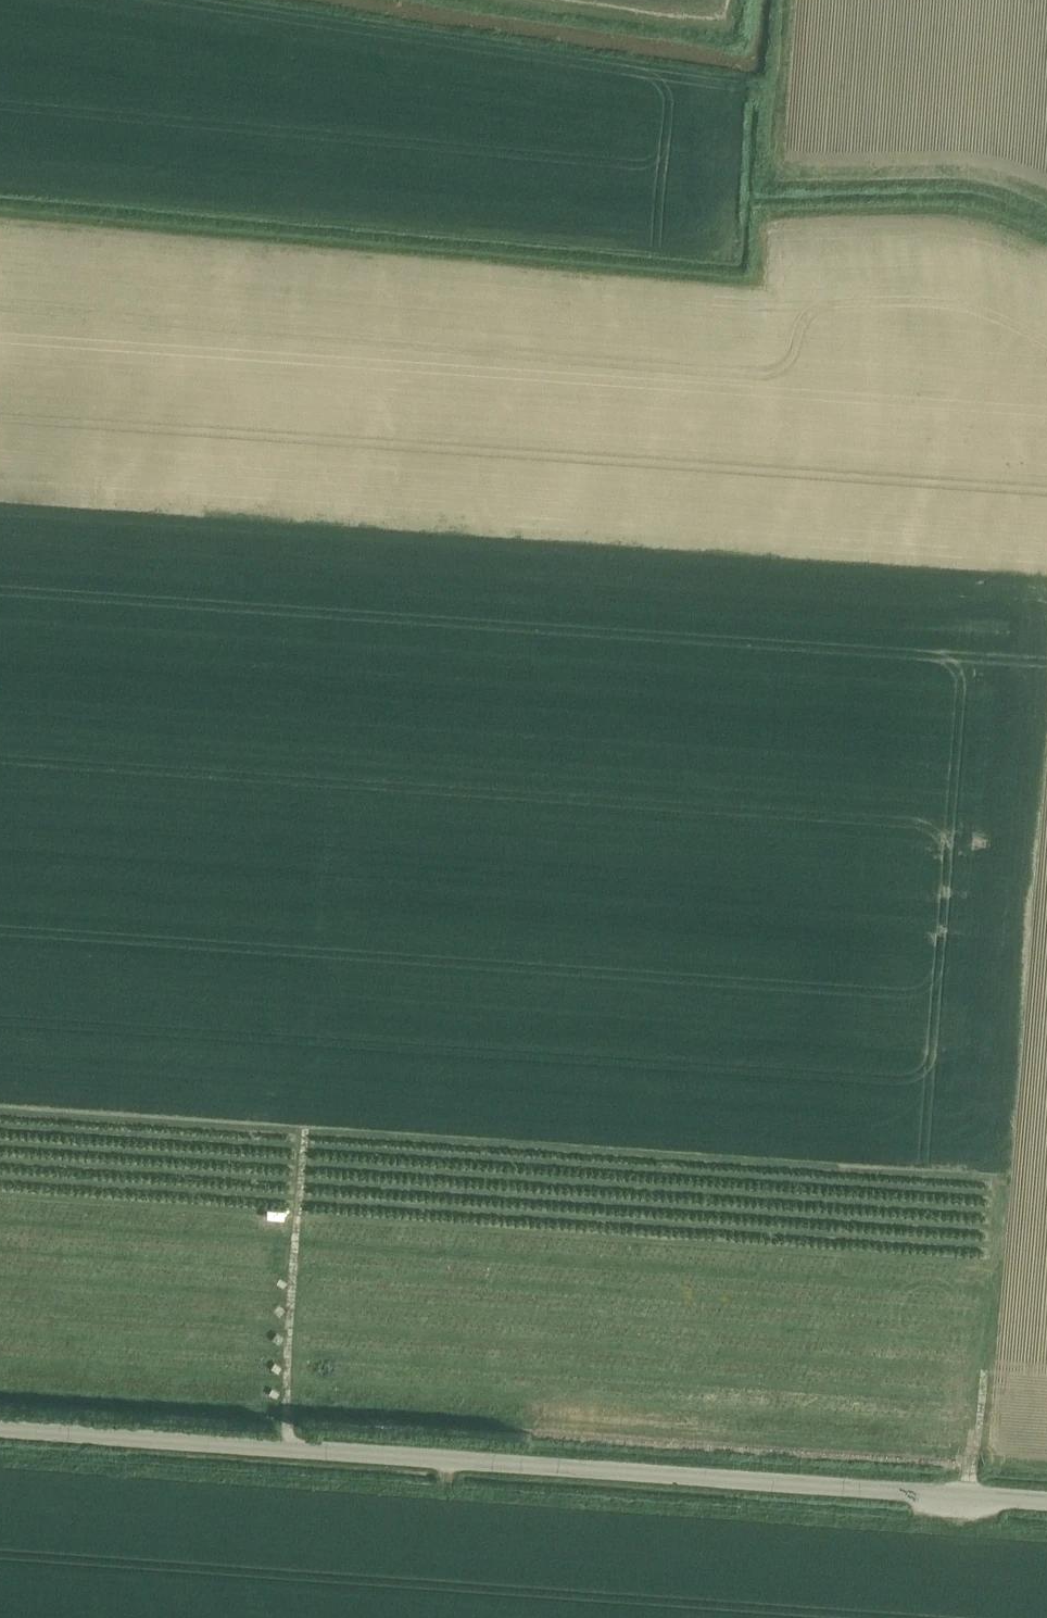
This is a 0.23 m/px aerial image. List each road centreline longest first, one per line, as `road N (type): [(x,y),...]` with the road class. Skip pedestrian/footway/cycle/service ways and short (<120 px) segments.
road 1 (unclassified): [(1046,1506),(0,1433)]

